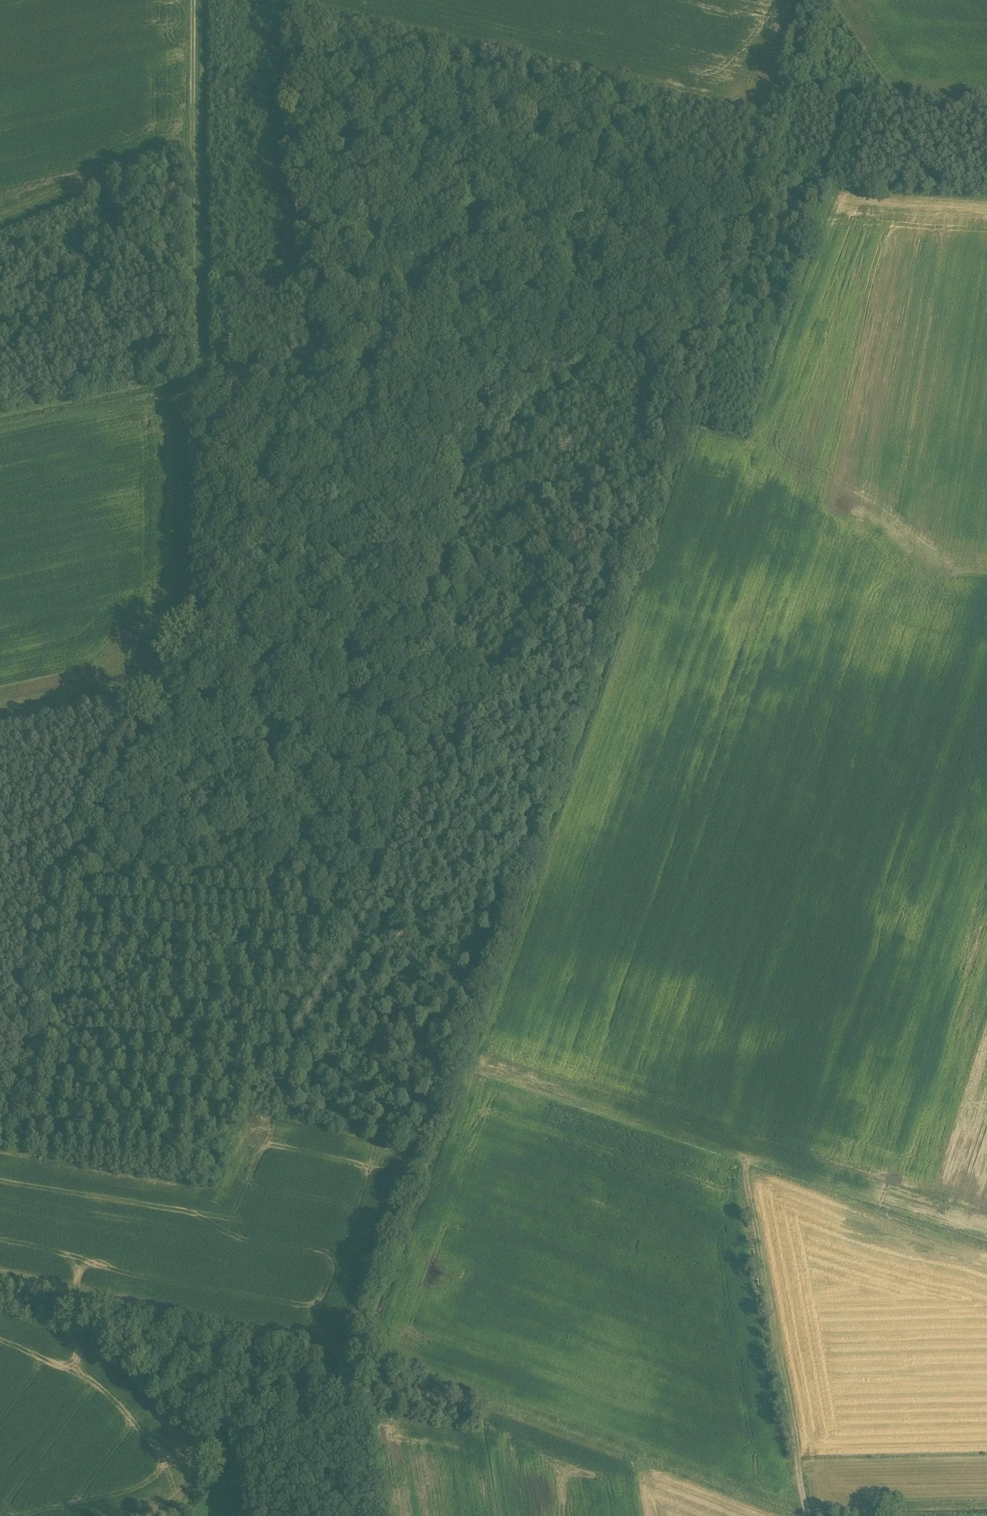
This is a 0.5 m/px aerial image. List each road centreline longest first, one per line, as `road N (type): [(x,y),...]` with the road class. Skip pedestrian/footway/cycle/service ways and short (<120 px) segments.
road 1 (track): [(21,1160),(64,888),(150,723),(159,679),(188,615),(192,0)]
road 2 (track): [(746,1169),(806,1515)]

